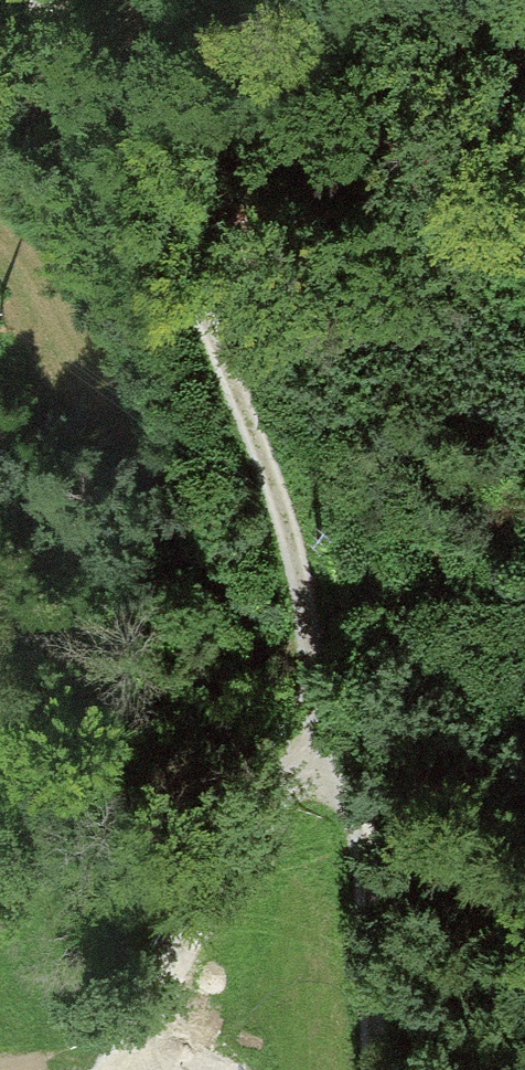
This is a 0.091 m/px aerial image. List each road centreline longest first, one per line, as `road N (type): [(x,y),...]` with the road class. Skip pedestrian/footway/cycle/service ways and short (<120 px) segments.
road 1 (track): [(30,0),(251,424),(322,736)]
road 2 (track): [(322,736),(297,752),(104,1069)]
road 3 (track): [(322,736),(360,850),(365,1069)]
road 4 (track): [(524,78),(389,0)]

